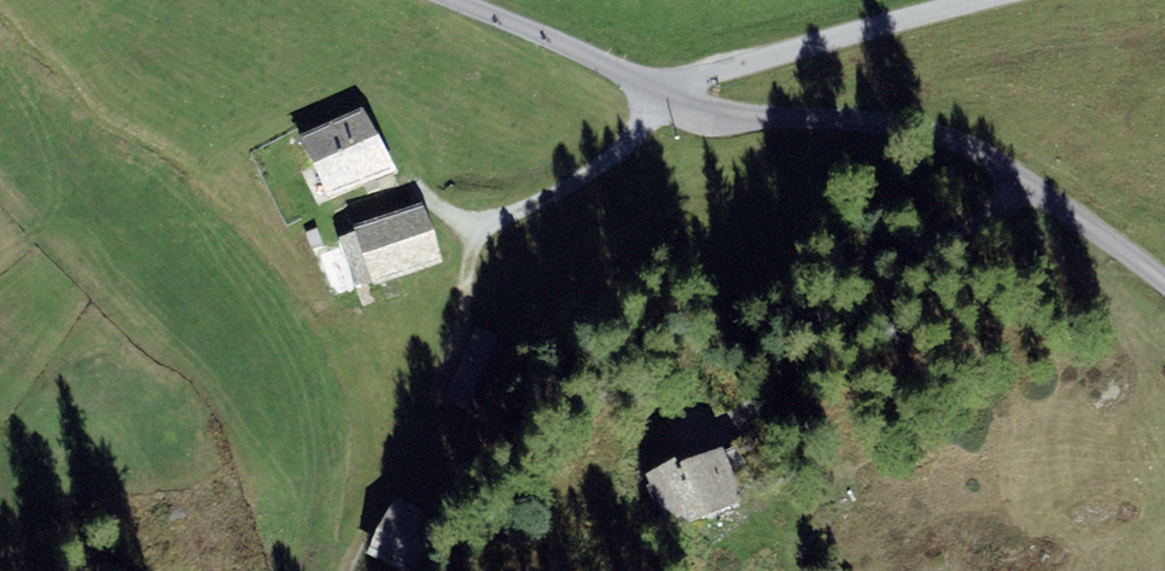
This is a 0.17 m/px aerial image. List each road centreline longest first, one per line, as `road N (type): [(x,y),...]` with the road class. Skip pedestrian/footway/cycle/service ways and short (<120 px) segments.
road 1 (unclassified): [(1164,284),(961,142),(871,121),(716,115),(669,97)]
road 2 (track): [(347,570),(438,394),(469,271),(470,223)]
road 3 (residential): [(669,97),(687,80),(987,0)]
road 4 (unclassified): [(669,97),(453,0)]

